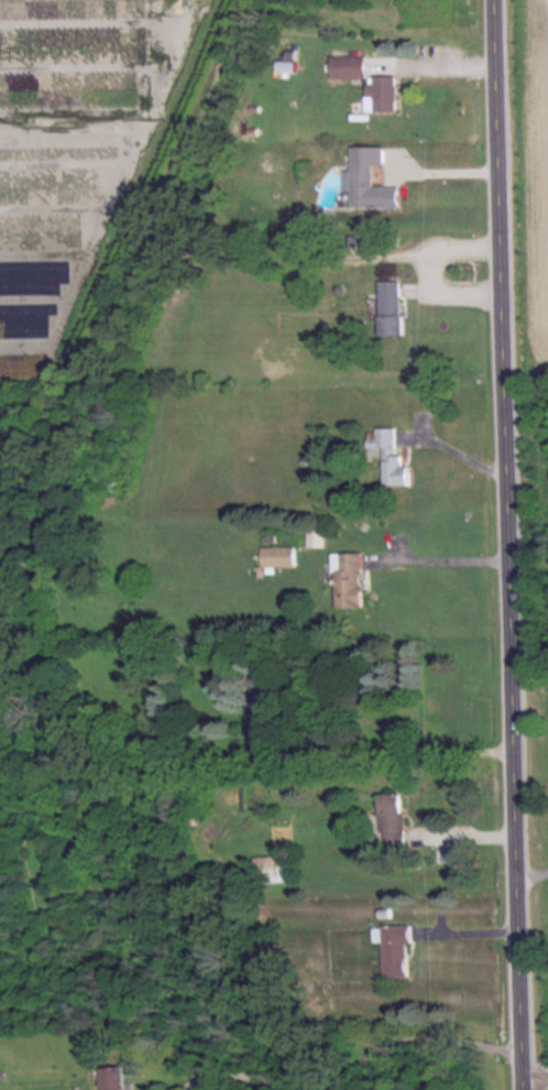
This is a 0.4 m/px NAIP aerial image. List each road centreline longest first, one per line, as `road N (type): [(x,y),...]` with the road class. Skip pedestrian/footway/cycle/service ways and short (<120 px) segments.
road 1 (tertiary): [(534,1089),(506,0)]

